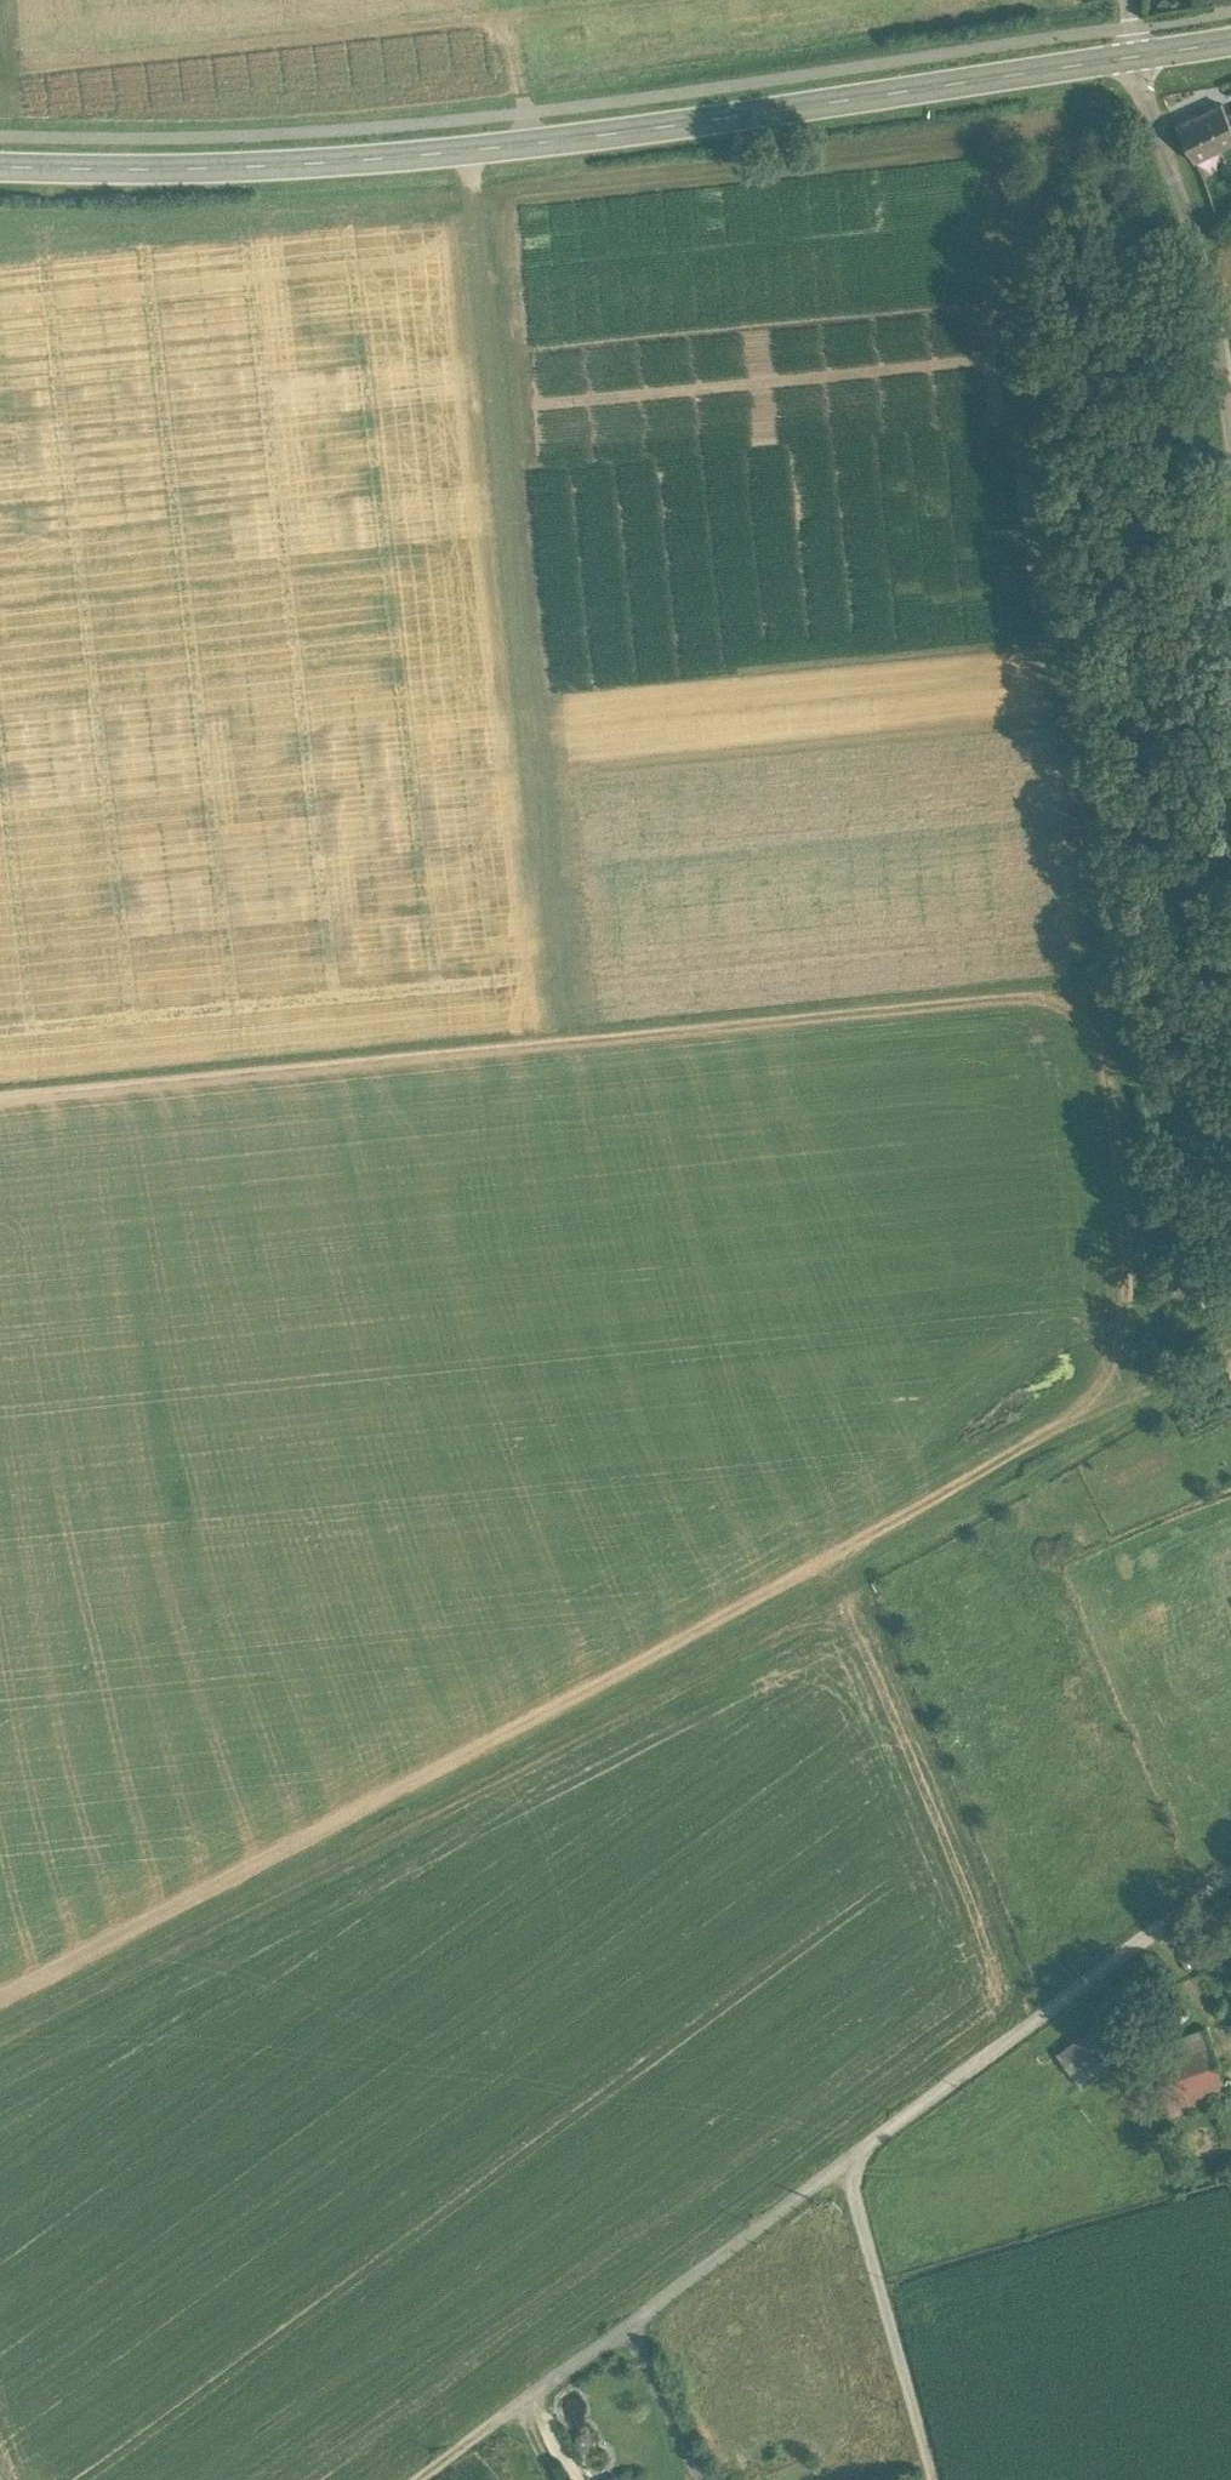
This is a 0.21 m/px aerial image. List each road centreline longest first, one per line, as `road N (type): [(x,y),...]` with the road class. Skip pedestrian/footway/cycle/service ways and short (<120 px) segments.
road 1 (tertiary): [(0,165),(317,161),(533,143),(1135,52)]
road 2 (residential): [(1230,1872),(484,2426)]
road 3 (residential): [(1230,456),(1198,248),(1135,52)]
road 4 (track): [(847,2163),(936,2479)]

